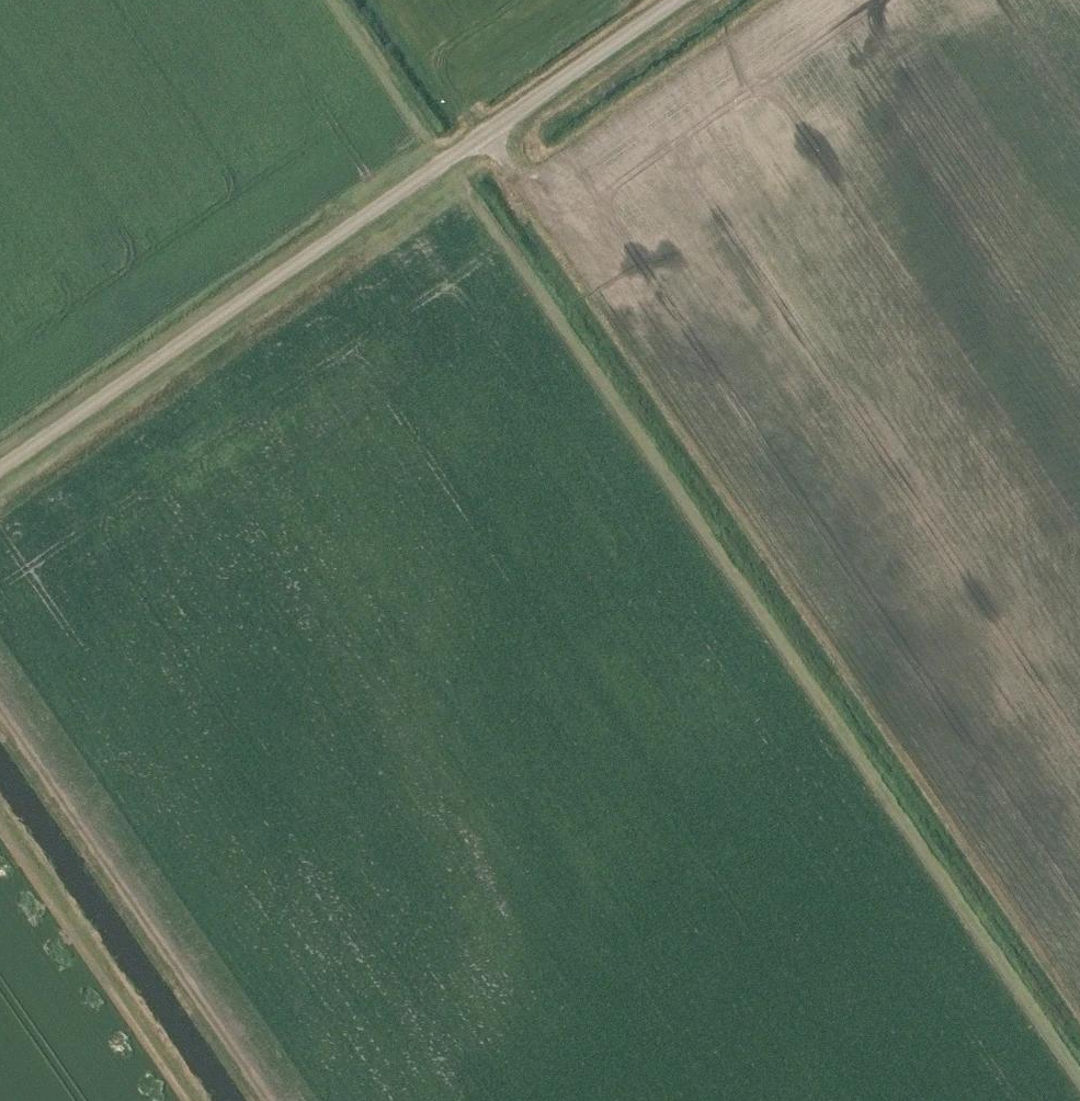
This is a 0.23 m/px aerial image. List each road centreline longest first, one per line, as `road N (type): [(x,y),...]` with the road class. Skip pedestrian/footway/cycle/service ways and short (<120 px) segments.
road 1 (unclassified): [(0,468),(674,0)]
road 2 (track): [(0,708),(269,1100)]

